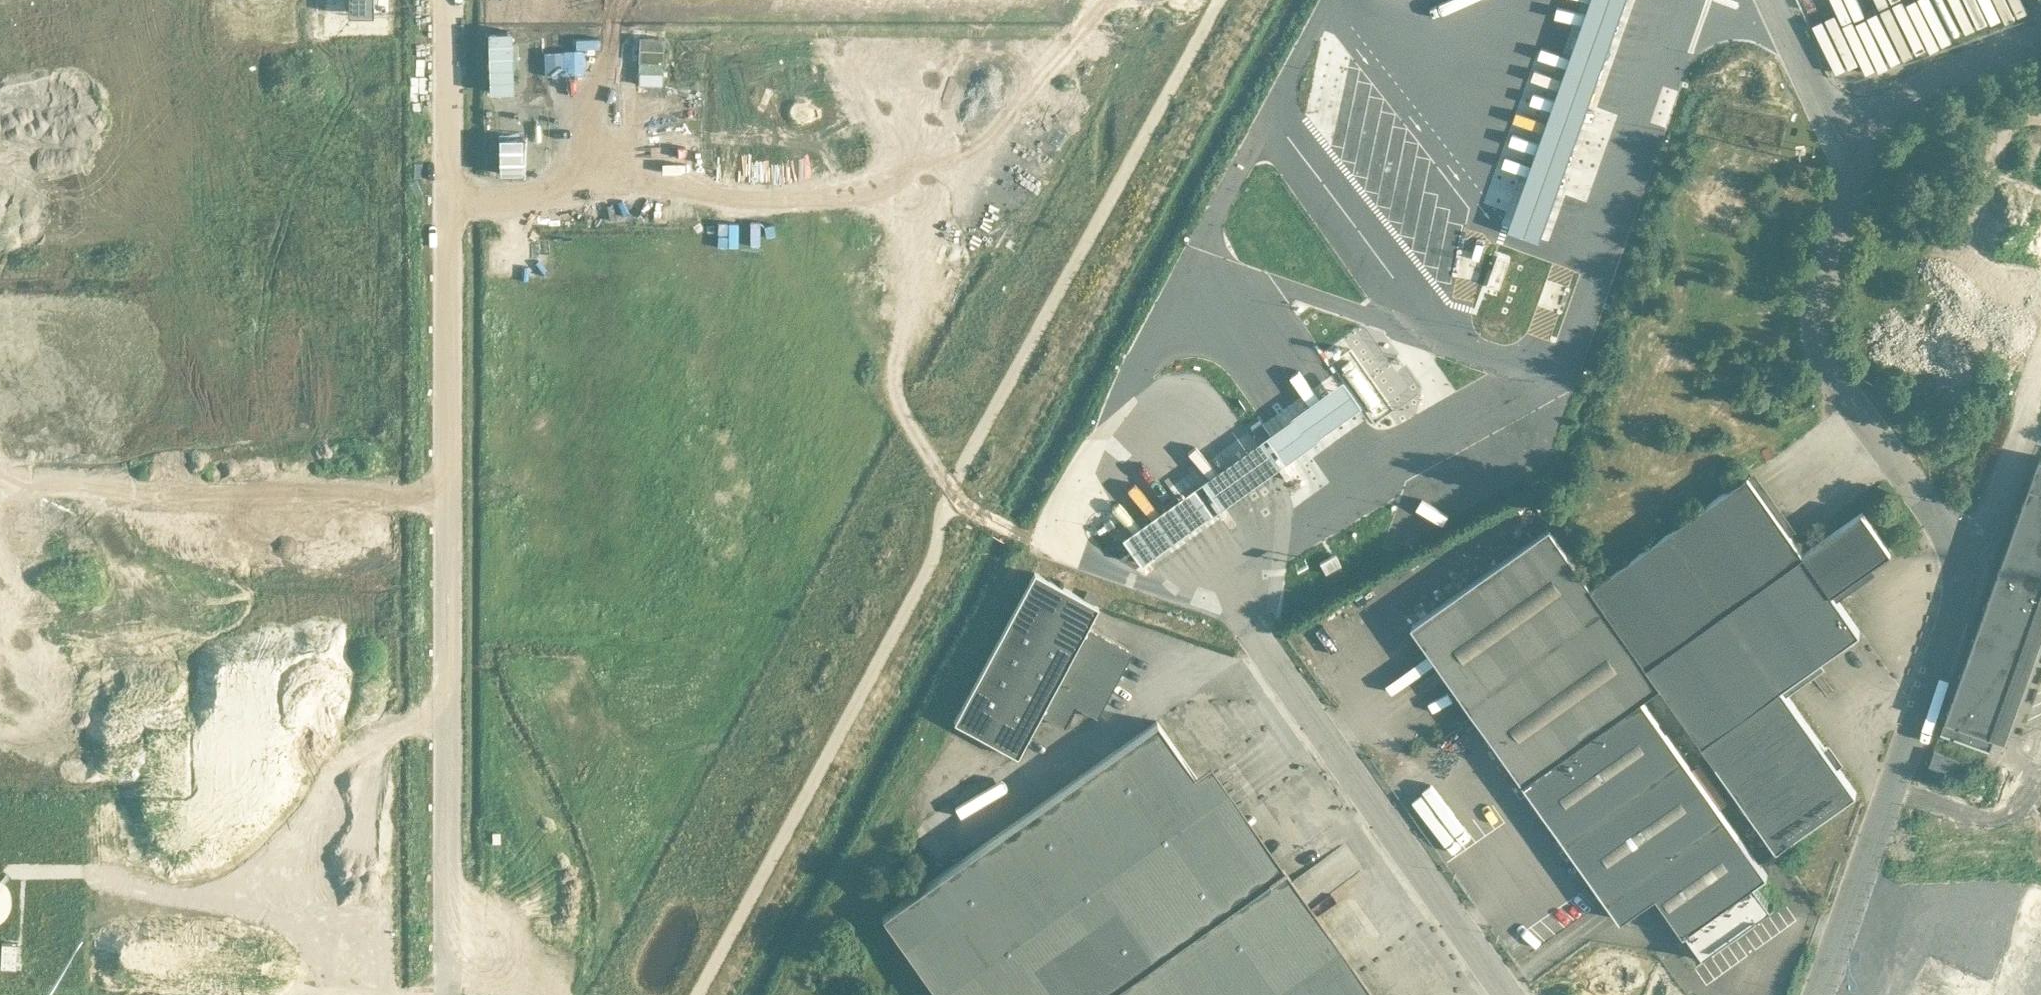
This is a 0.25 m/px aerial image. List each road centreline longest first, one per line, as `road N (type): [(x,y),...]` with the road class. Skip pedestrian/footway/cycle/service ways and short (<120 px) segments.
road 1 (unclassified): [(447,0),(447,990)]
road 2 (unclassified): [(1817,994),(1958,593),(1943,527),(1817,346),(1816,304),(1859,172)]
road 3 (unclassified): [(1513,994),(1219,585)]
road 4 (unclassified): [(1859,172),(1875,135),(1925,86),(2040,42)]
road 5 (unclassified): [(1859,172),(1775,0)]
road 6 (track): [(951,489),(976,513),(1032,539),(1067,537)]

